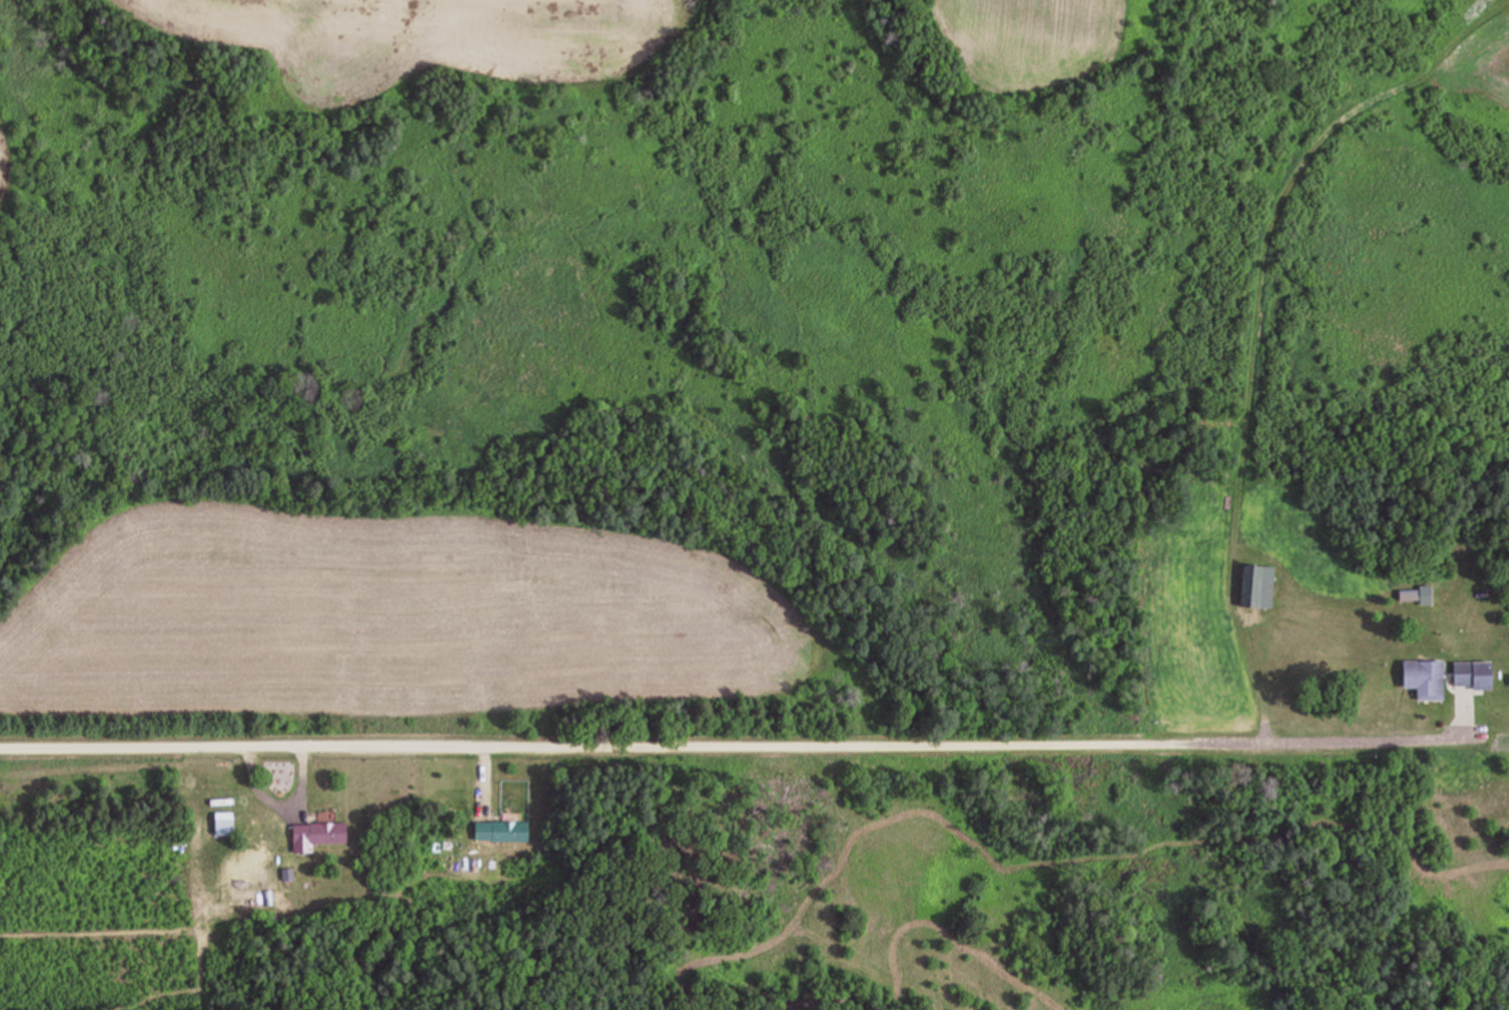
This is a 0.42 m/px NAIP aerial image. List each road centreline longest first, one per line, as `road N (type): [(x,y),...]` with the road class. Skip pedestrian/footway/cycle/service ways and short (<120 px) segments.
road 1 (residential): [(1209,742),(0,741)]

